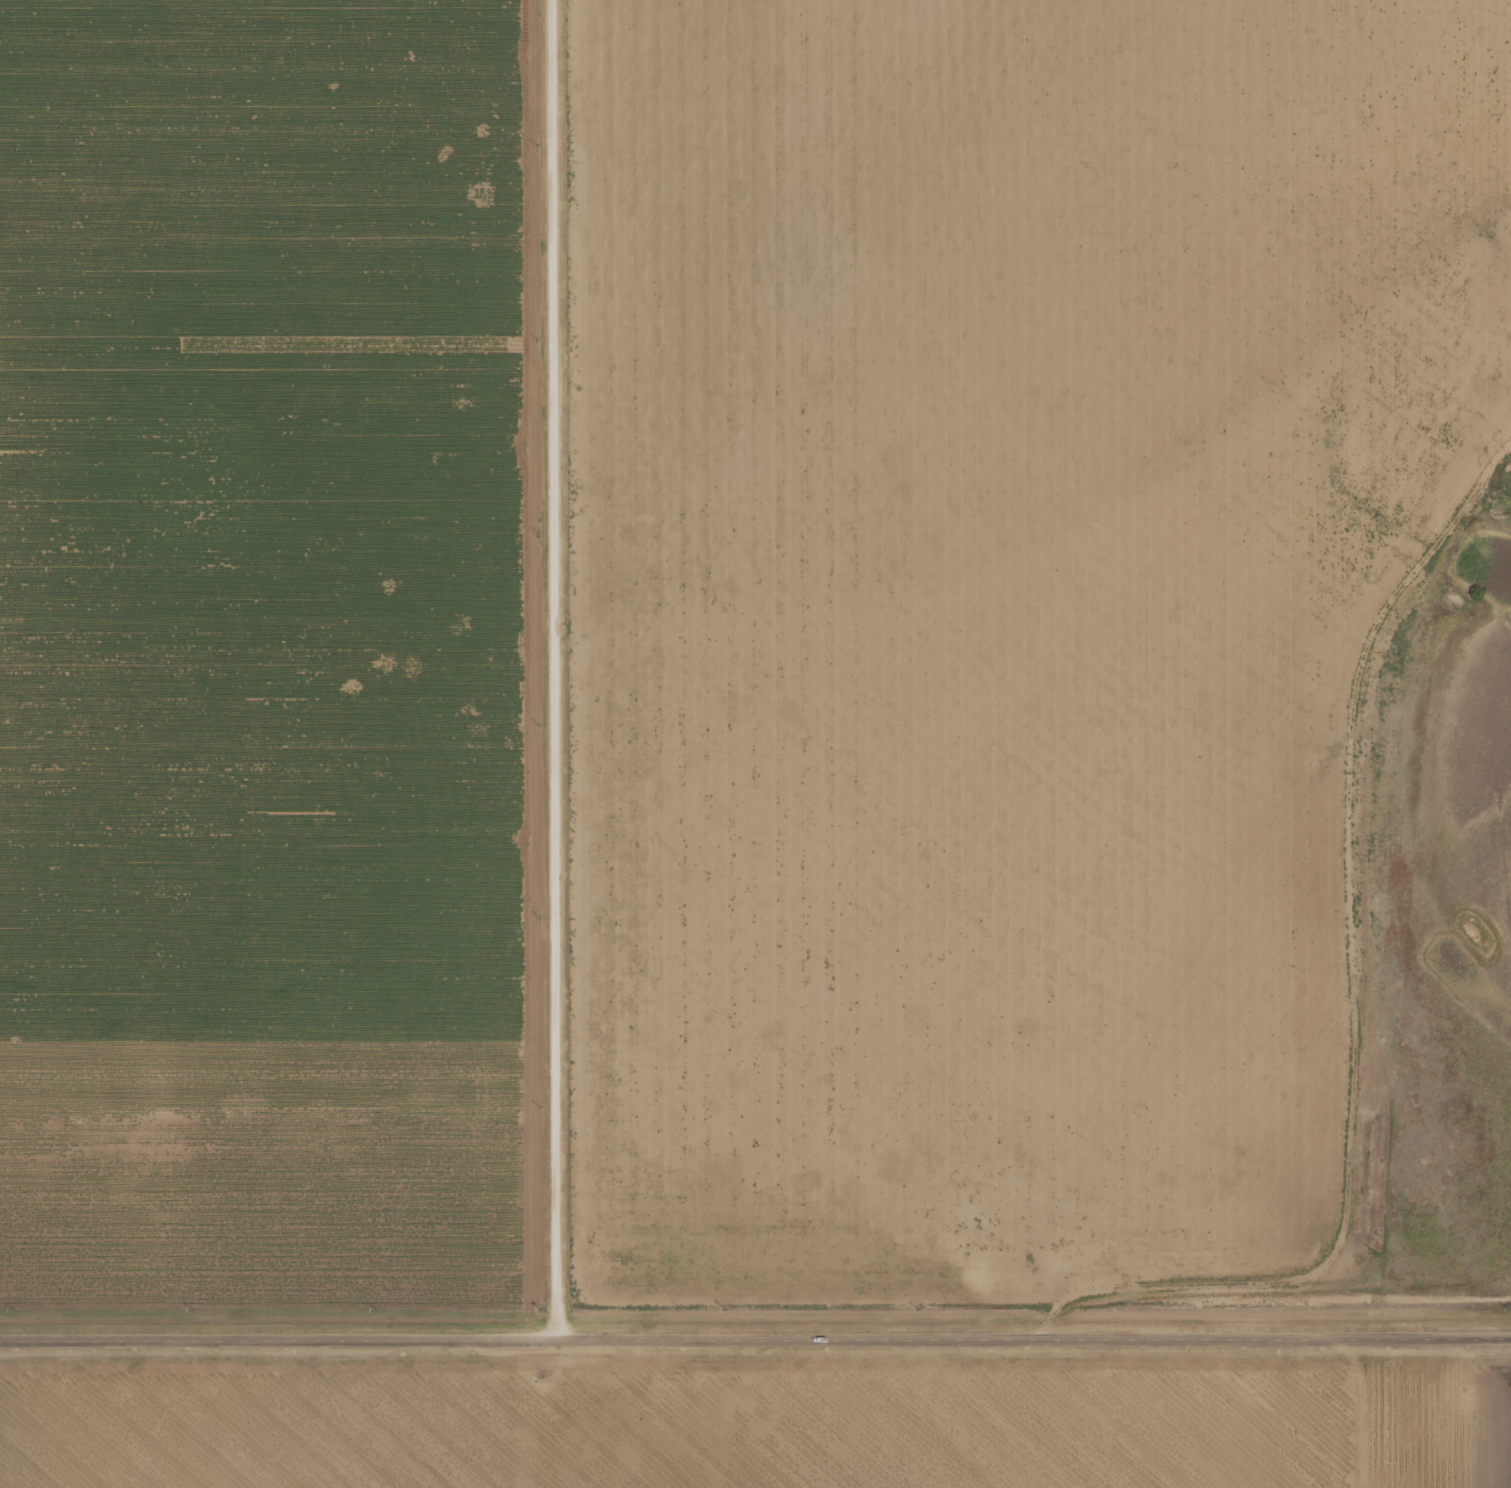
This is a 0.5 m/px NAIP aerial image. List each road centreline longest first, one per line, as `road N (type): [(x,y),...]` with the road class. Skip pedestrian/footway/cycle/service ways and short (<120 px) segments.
road 1 (secondary): [(0,1352),(1510,1347)]
road 2 (residential): [(556,1351),(542,0)]

